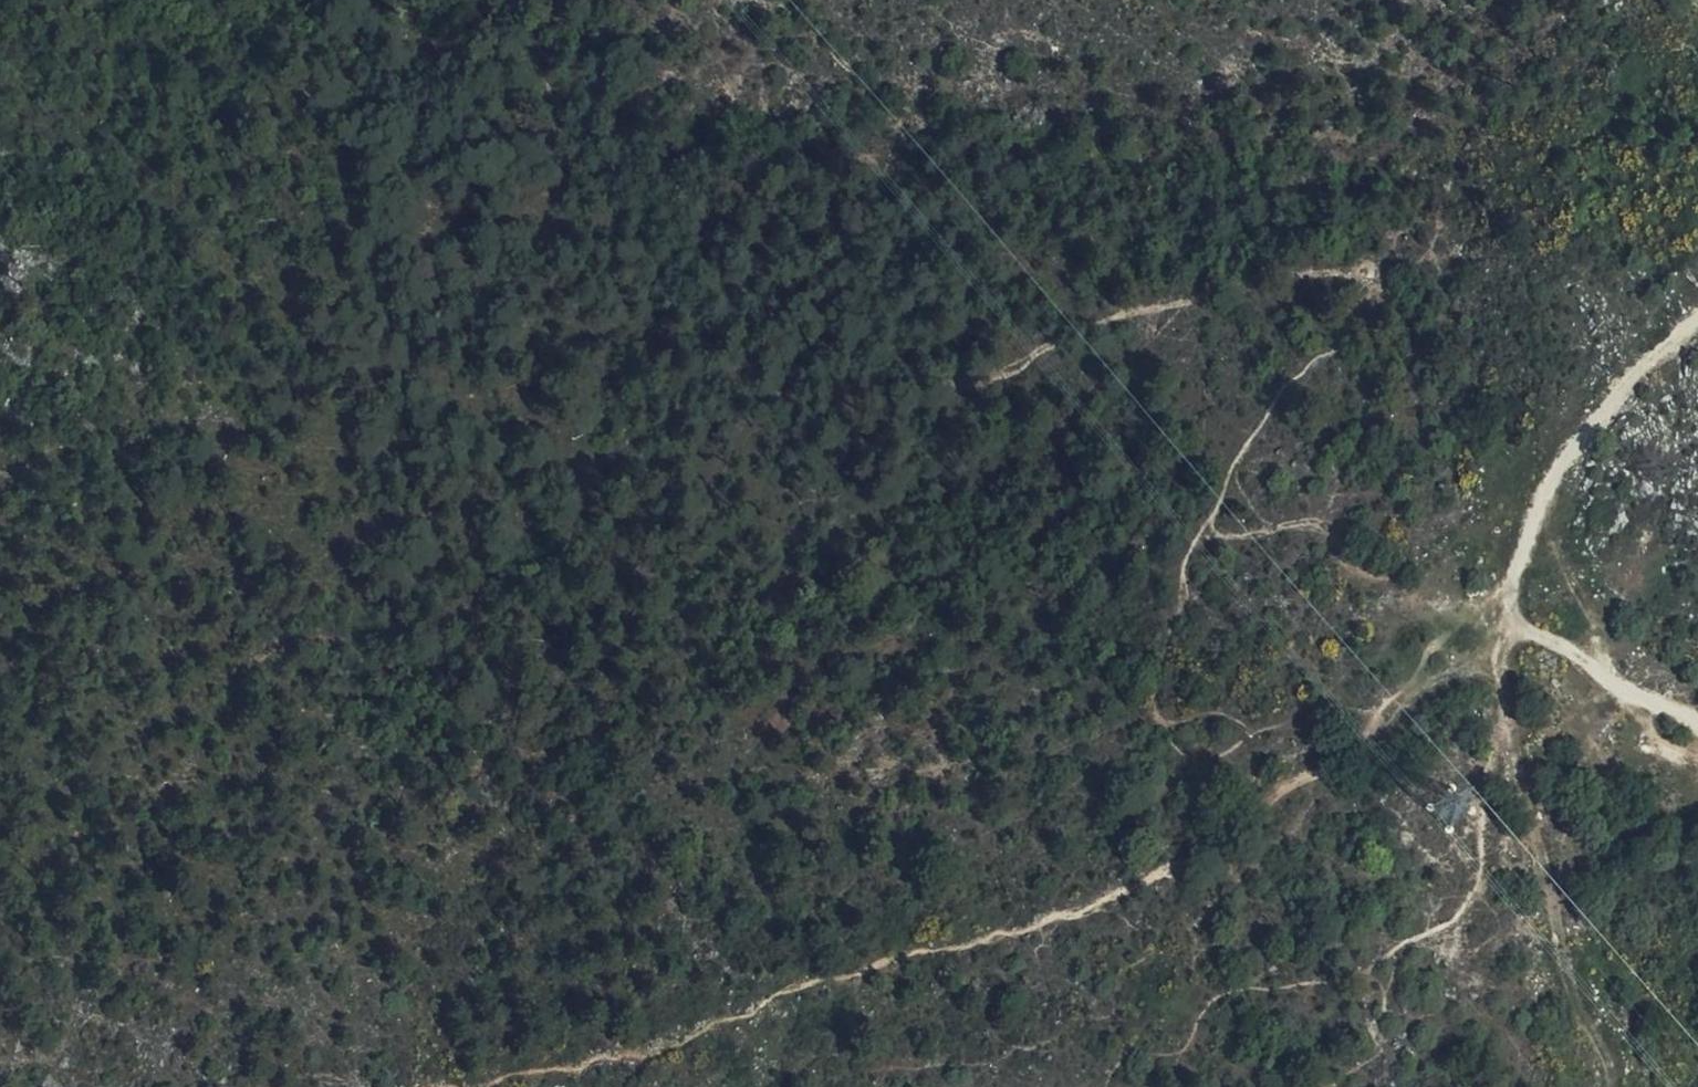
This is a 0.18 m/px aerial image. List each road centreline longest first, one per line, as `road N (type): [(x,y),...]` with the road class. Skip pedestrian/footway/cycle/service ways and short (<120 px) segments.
road 1 (track): [(1612,1086),(1530,799),(1505,670),(1518,619)]
road 2 (track): [(1518,619),(1529,527),(1614,402),(1697,320)]
road 3 (track): [(1697,724),(1627,690),(1518,619)]

